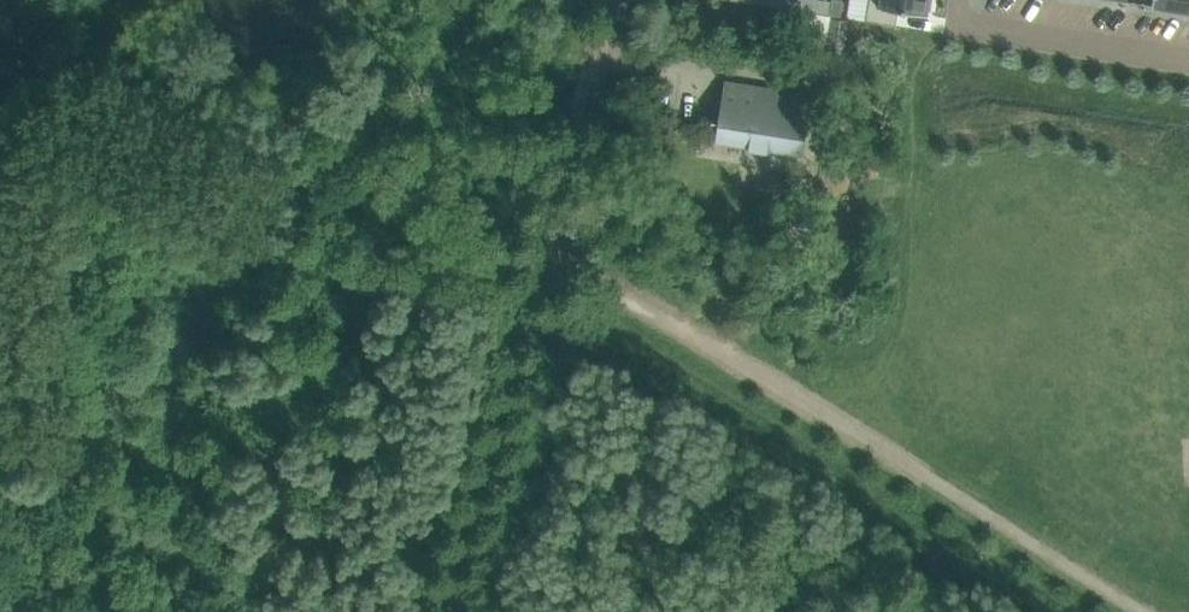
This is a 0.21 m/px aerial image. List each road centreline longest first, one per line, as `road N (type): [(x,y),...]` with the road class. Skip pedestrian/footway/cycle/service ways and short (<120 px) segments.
road 1 (track): [(547,240),(1154,611)]
road 2 (track): [(595,59),(520,355)]
road 3 (track): [(520,355),(452,597)]
road 4 (residential): [(973,0),(983,11),(1188,45)]

